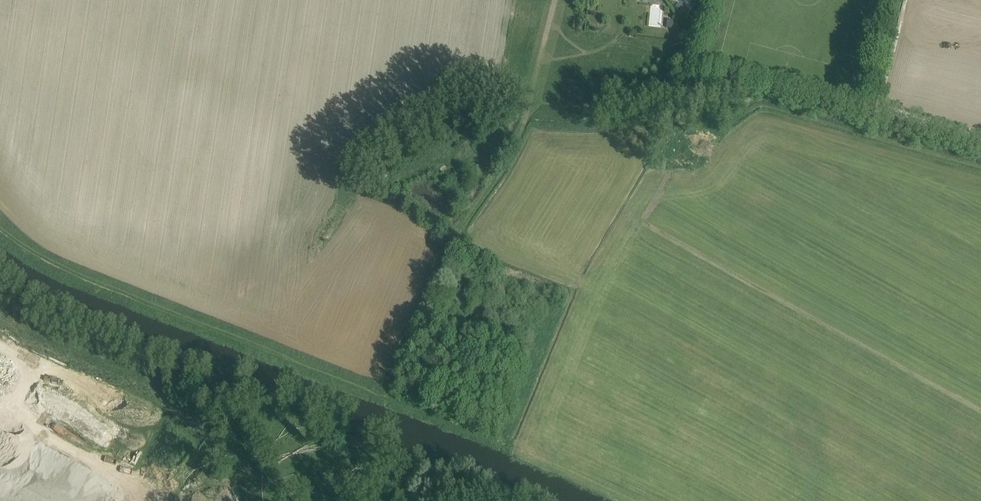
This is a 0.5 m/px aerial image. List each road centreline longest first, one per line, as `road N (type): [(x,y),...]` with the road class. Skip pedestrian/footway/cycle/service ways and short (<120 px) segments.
road 1 (track): [(524,120),(451,233),(380,403),(504,454)]
road 2 (residential): [(524,120),(554,0)]

